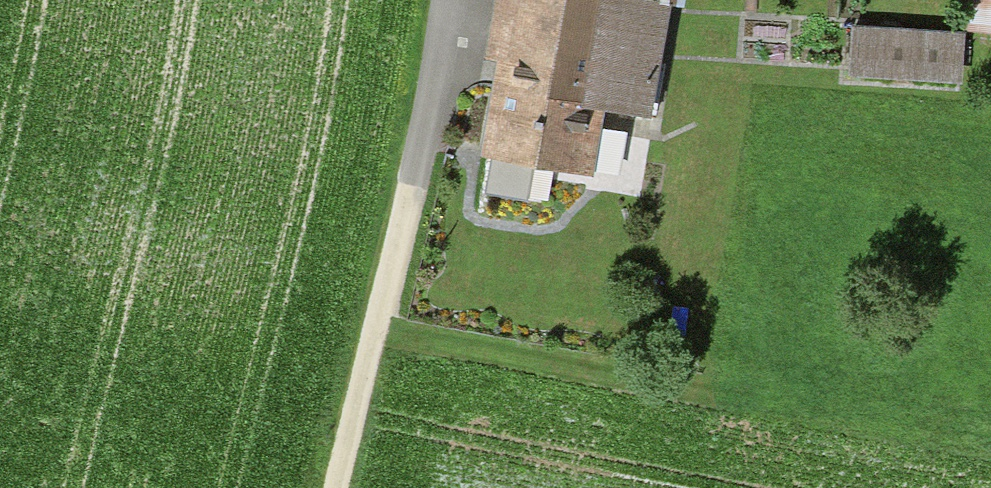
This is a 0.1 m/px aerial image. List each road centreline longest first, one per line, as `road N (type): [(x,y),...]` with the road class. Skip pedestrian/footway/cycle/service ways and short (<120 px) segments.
road 1 (track): [(334,487),(414,176)]
road 2 (residential): [(414,176),(449,0)]

